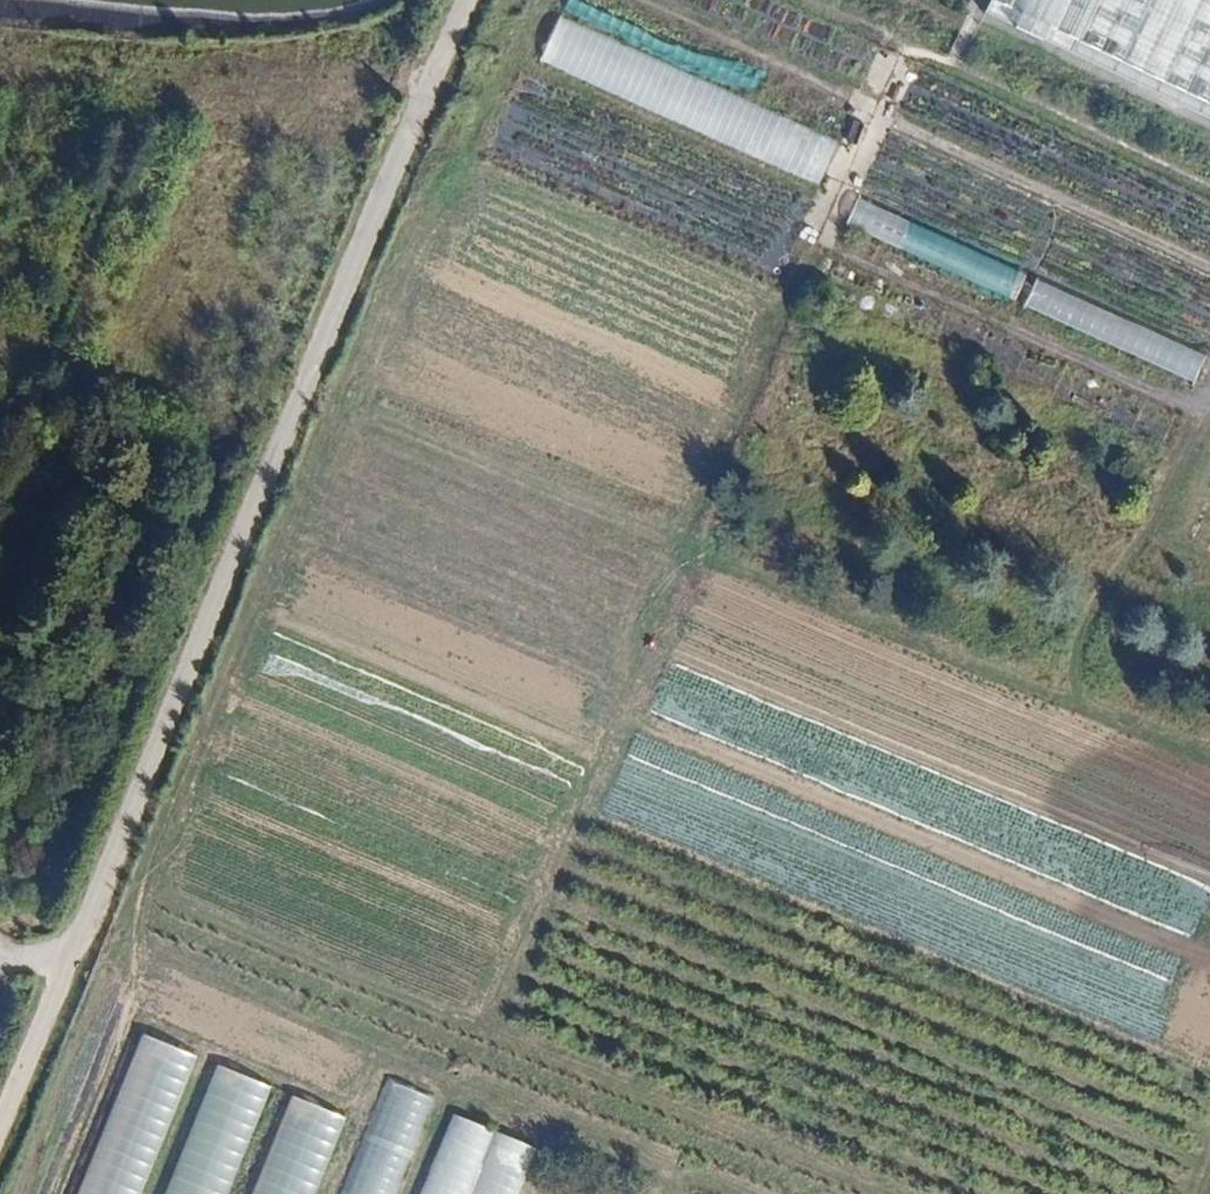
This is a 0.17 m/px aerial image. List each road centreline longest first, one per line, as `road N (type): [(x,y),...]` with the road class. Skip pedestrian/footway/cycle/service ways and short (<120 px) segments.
road 1 (unclassified): [(0,1155),(470,0)]

